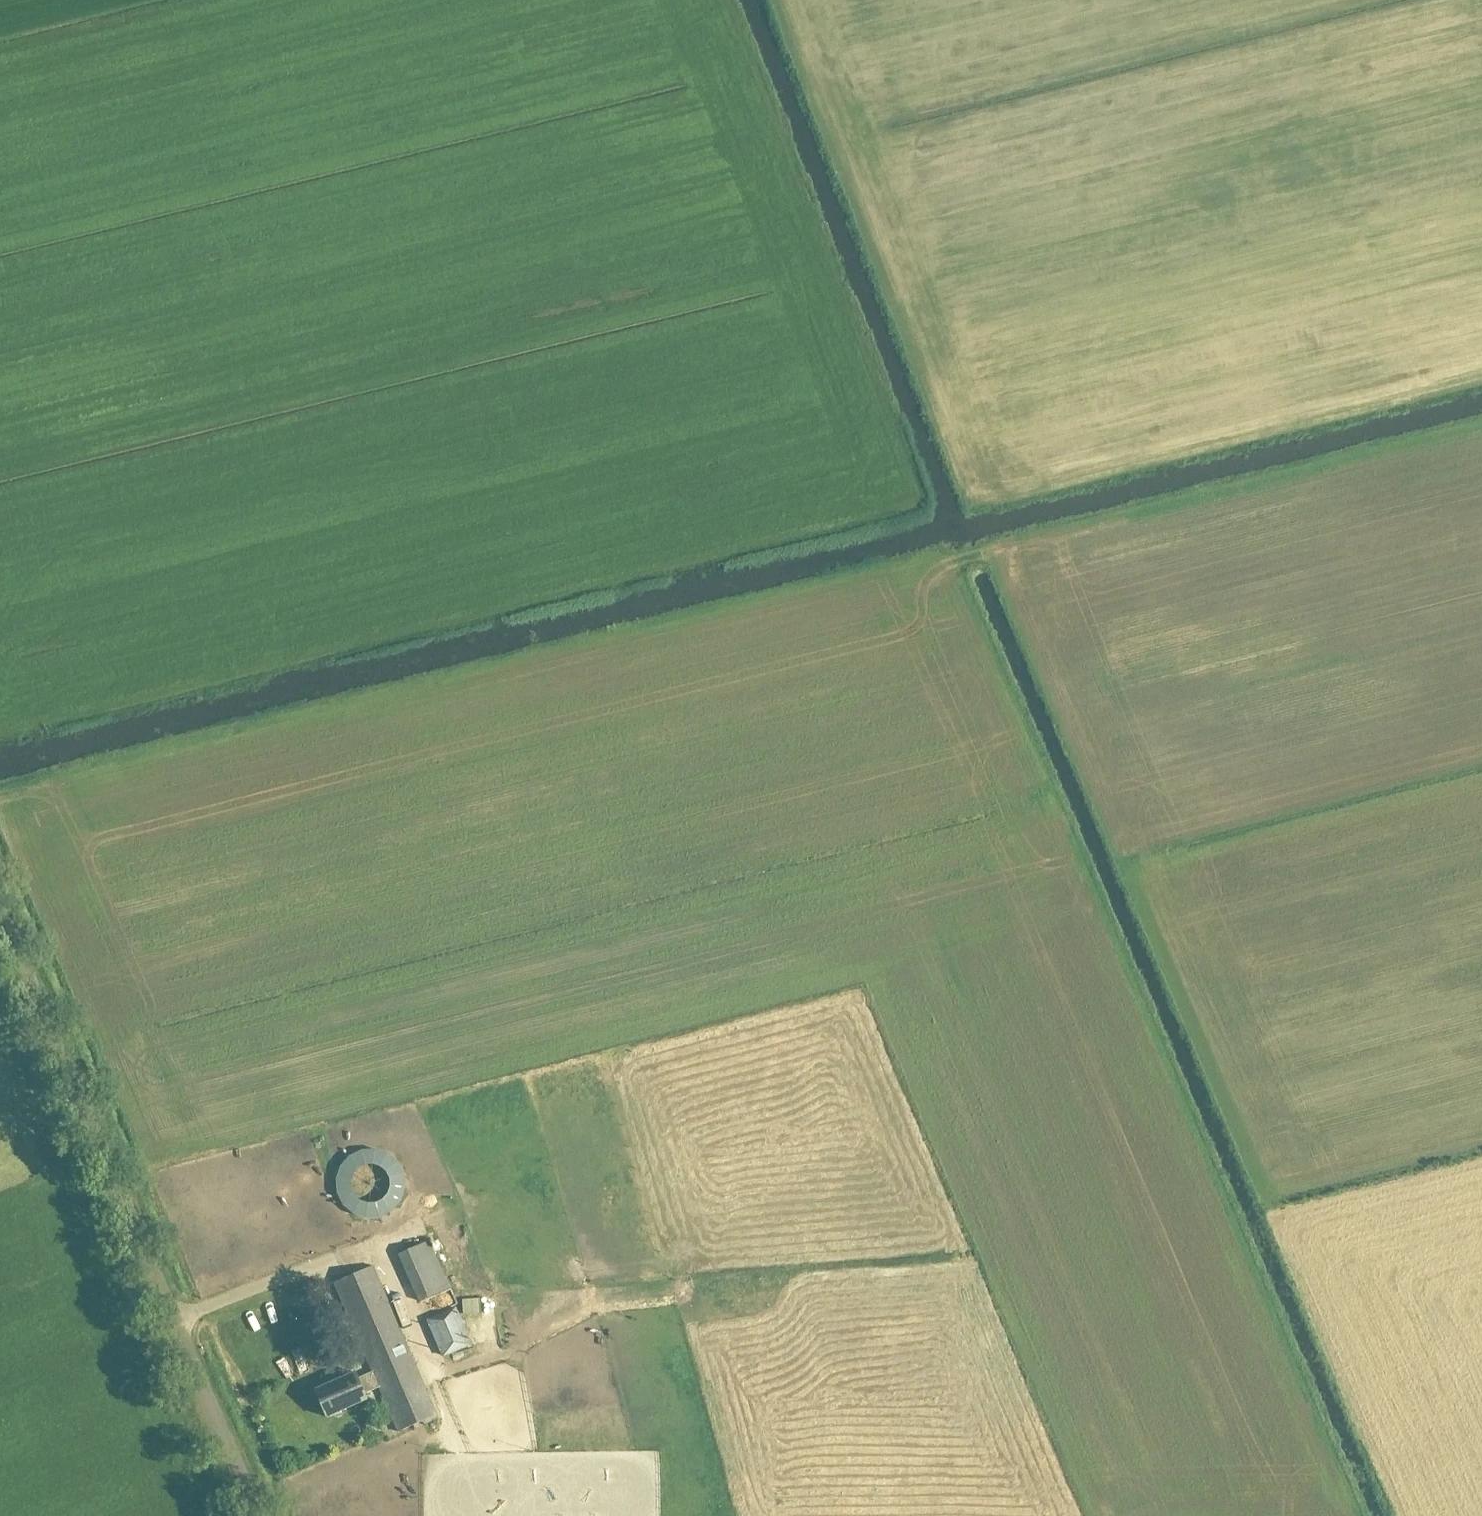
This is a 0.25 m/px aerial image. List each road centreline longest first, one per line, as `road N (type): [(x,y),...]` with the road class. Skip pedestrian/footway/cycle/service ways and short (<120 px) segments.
road 1 (unclassified): [(0,900),(269,1515)]

